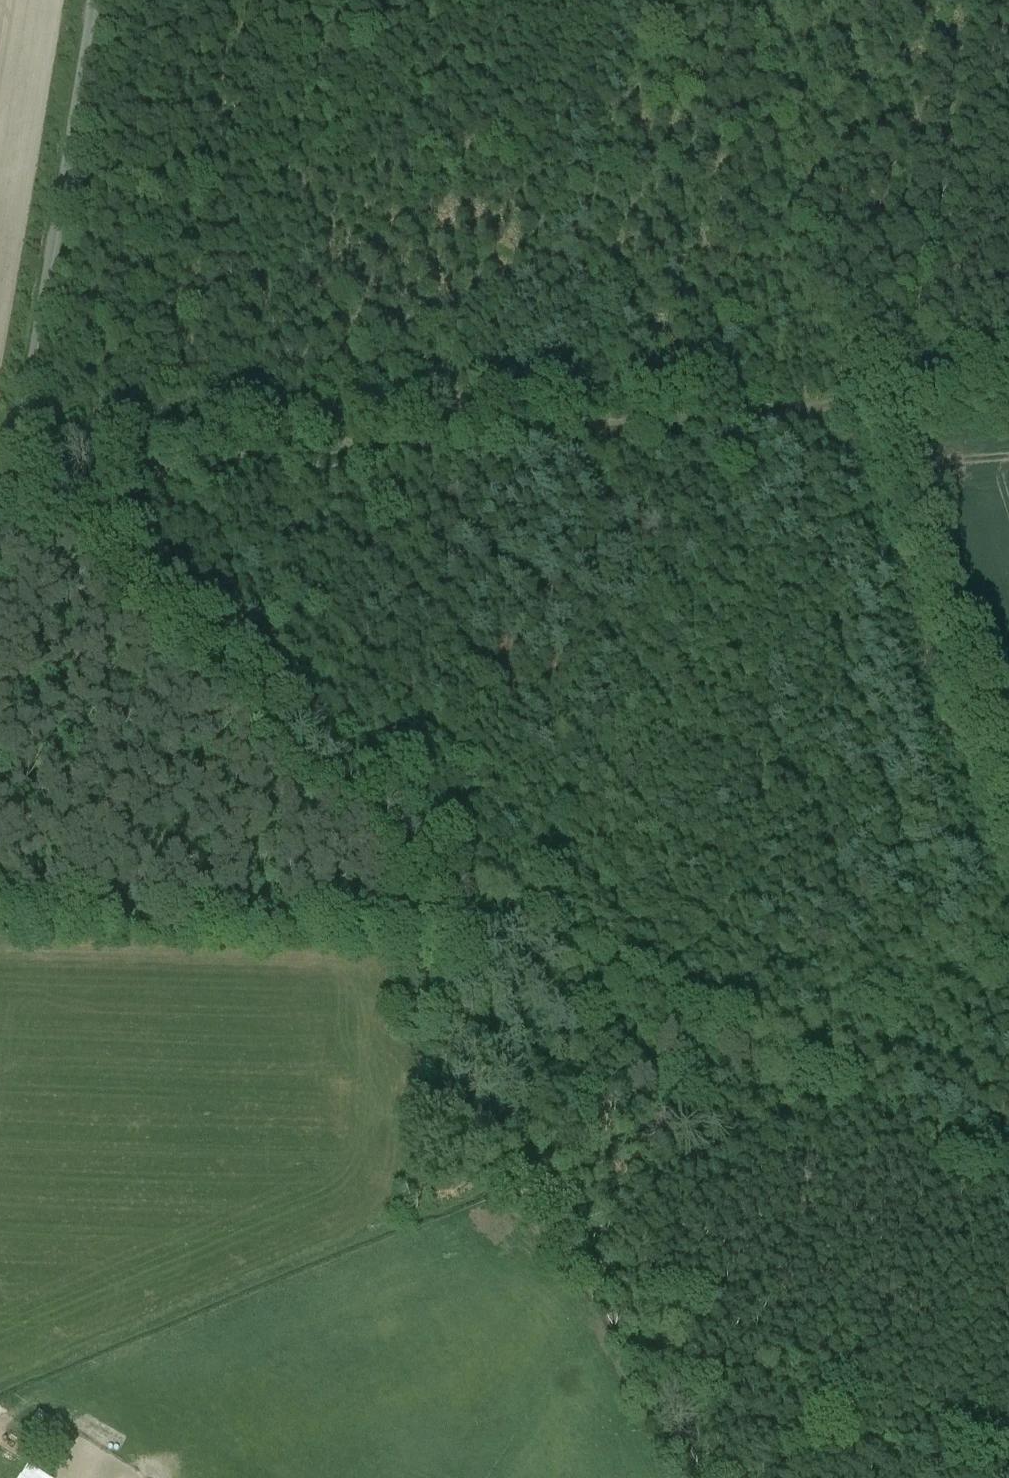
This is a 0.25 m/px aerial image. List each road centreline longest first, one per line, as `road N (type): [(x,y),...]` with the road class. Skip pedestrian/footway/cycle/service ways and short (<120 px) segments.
road 1 (residential): [(98,0),(0,604)]

